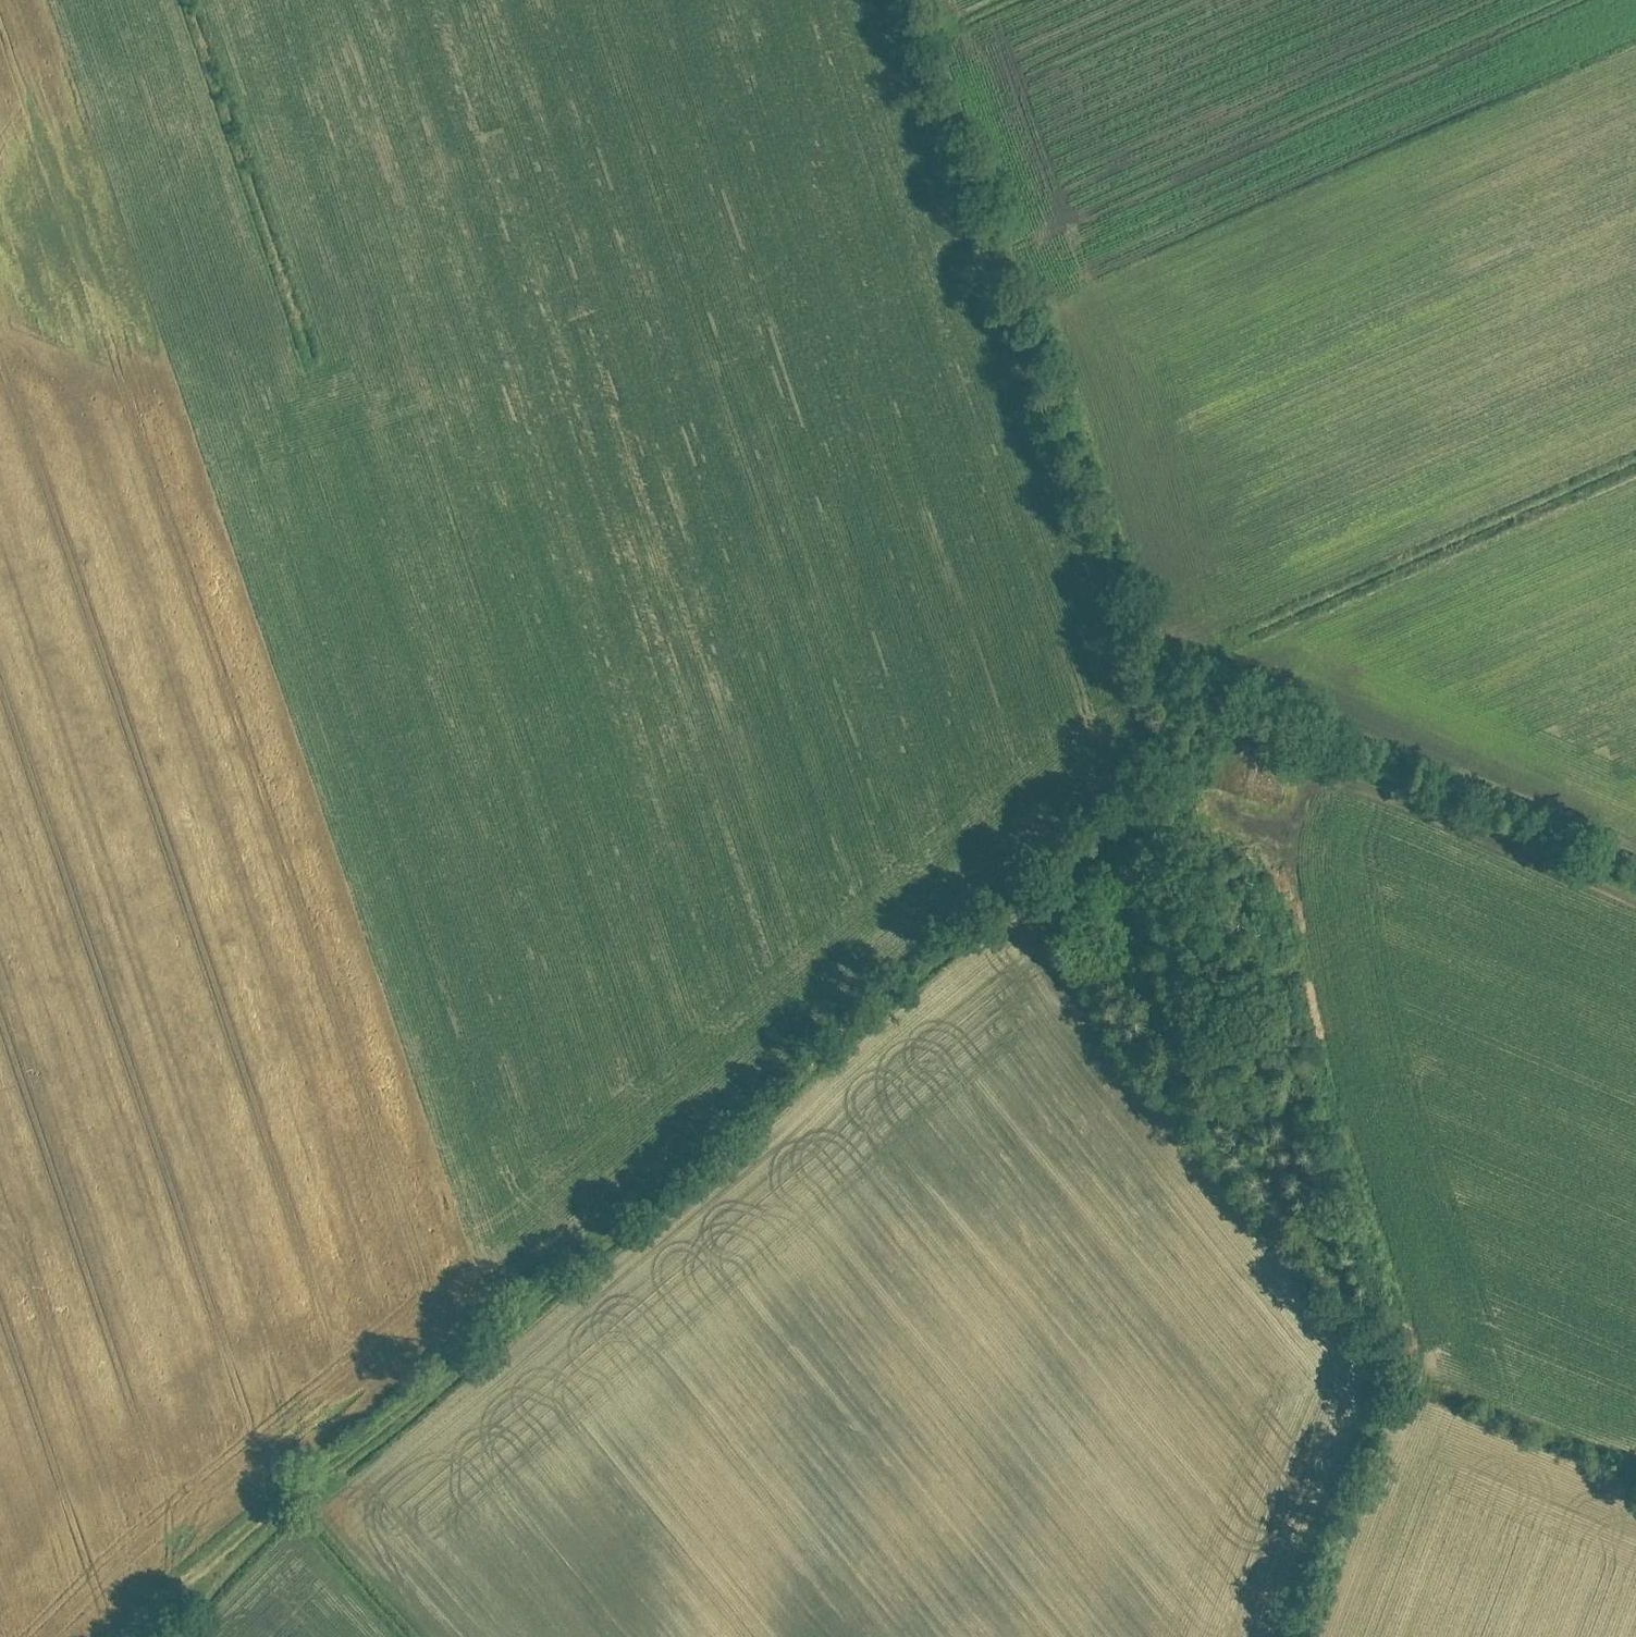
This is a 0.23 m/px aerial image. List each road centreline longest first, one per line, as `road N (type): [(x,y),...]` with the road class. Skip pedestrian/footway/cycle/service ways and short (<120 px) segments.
road 1 (track): [(152,1609),(704,1155)]

